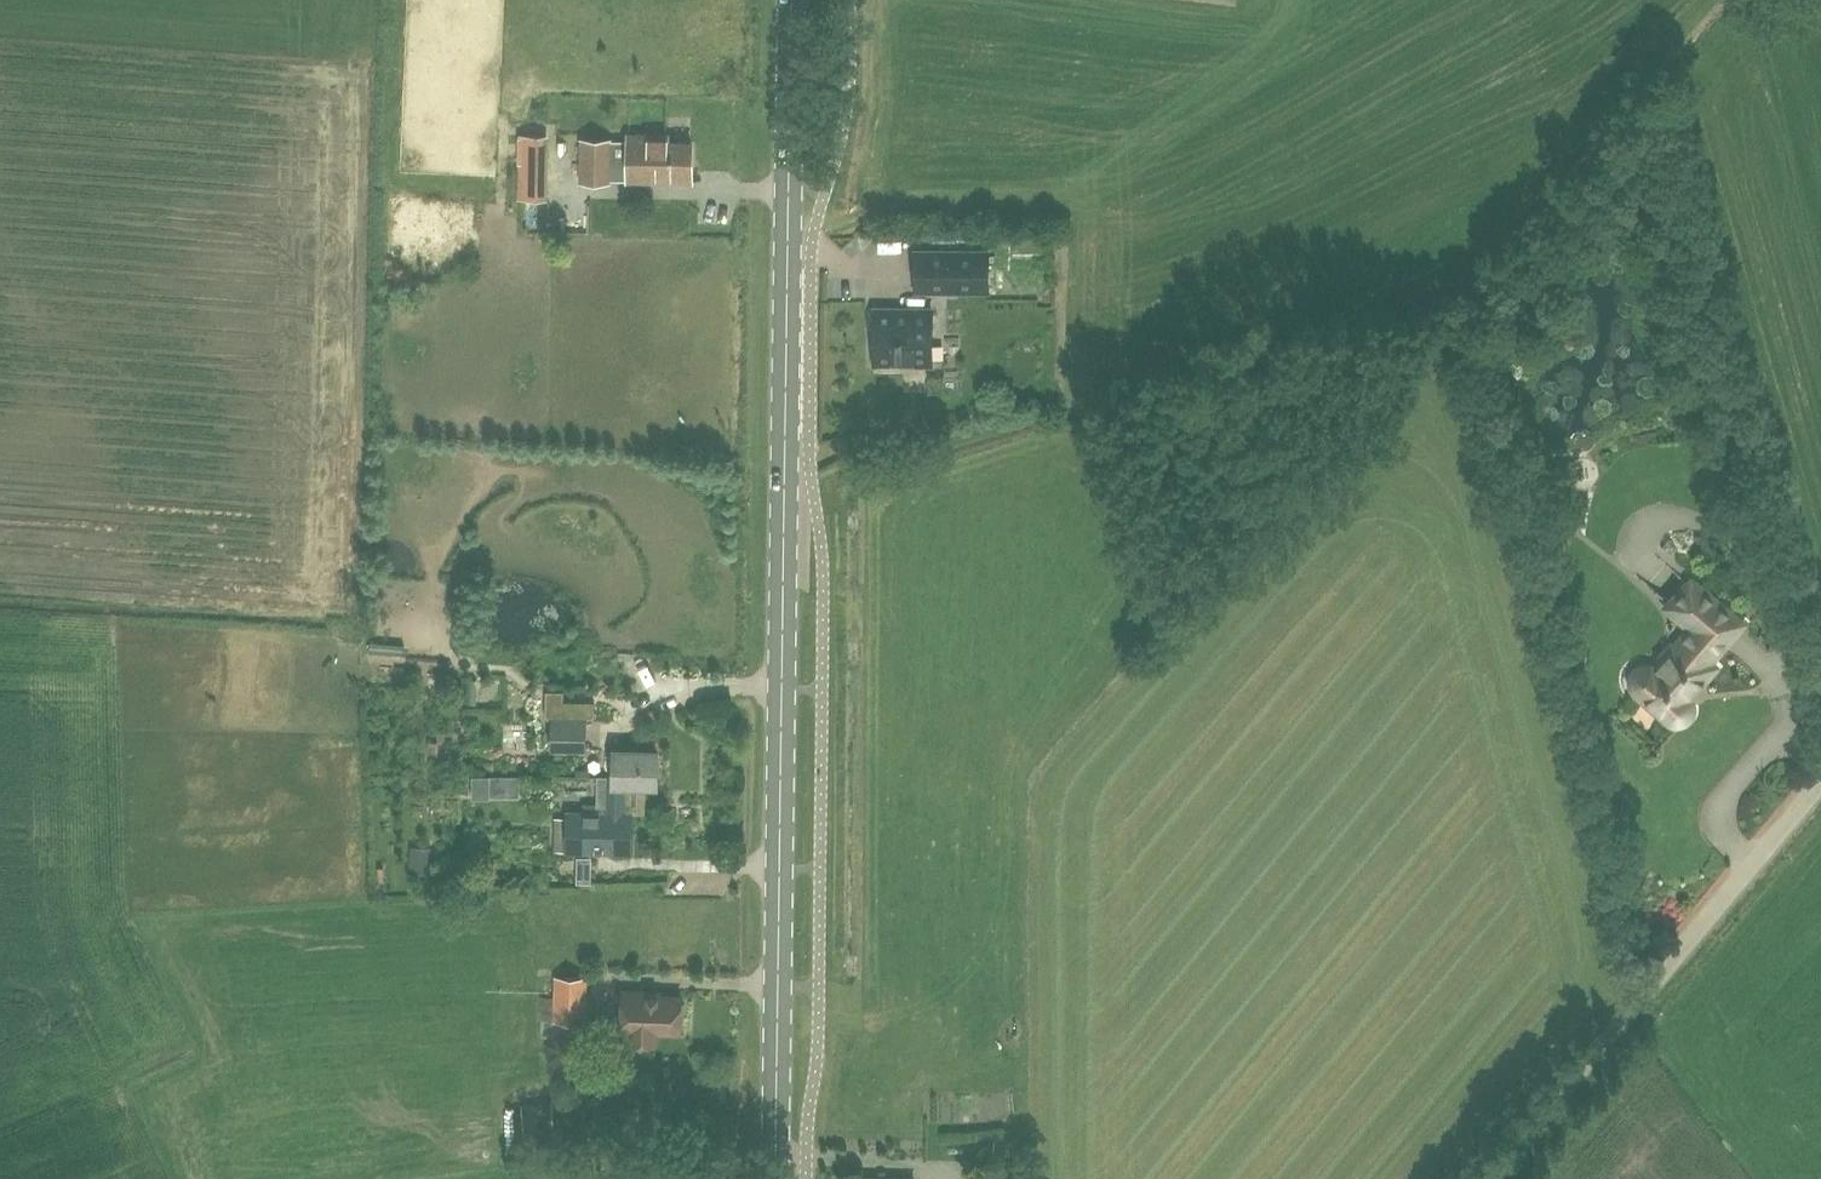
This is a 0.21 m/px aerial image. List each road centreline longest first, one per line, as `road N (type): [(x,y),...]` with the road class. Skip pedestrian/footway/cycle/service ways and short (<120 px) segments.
road 1 (secondary): [(776,1178),(788,0)]
road 2 (unclassified): [(1820,781),(1493,1178)]

